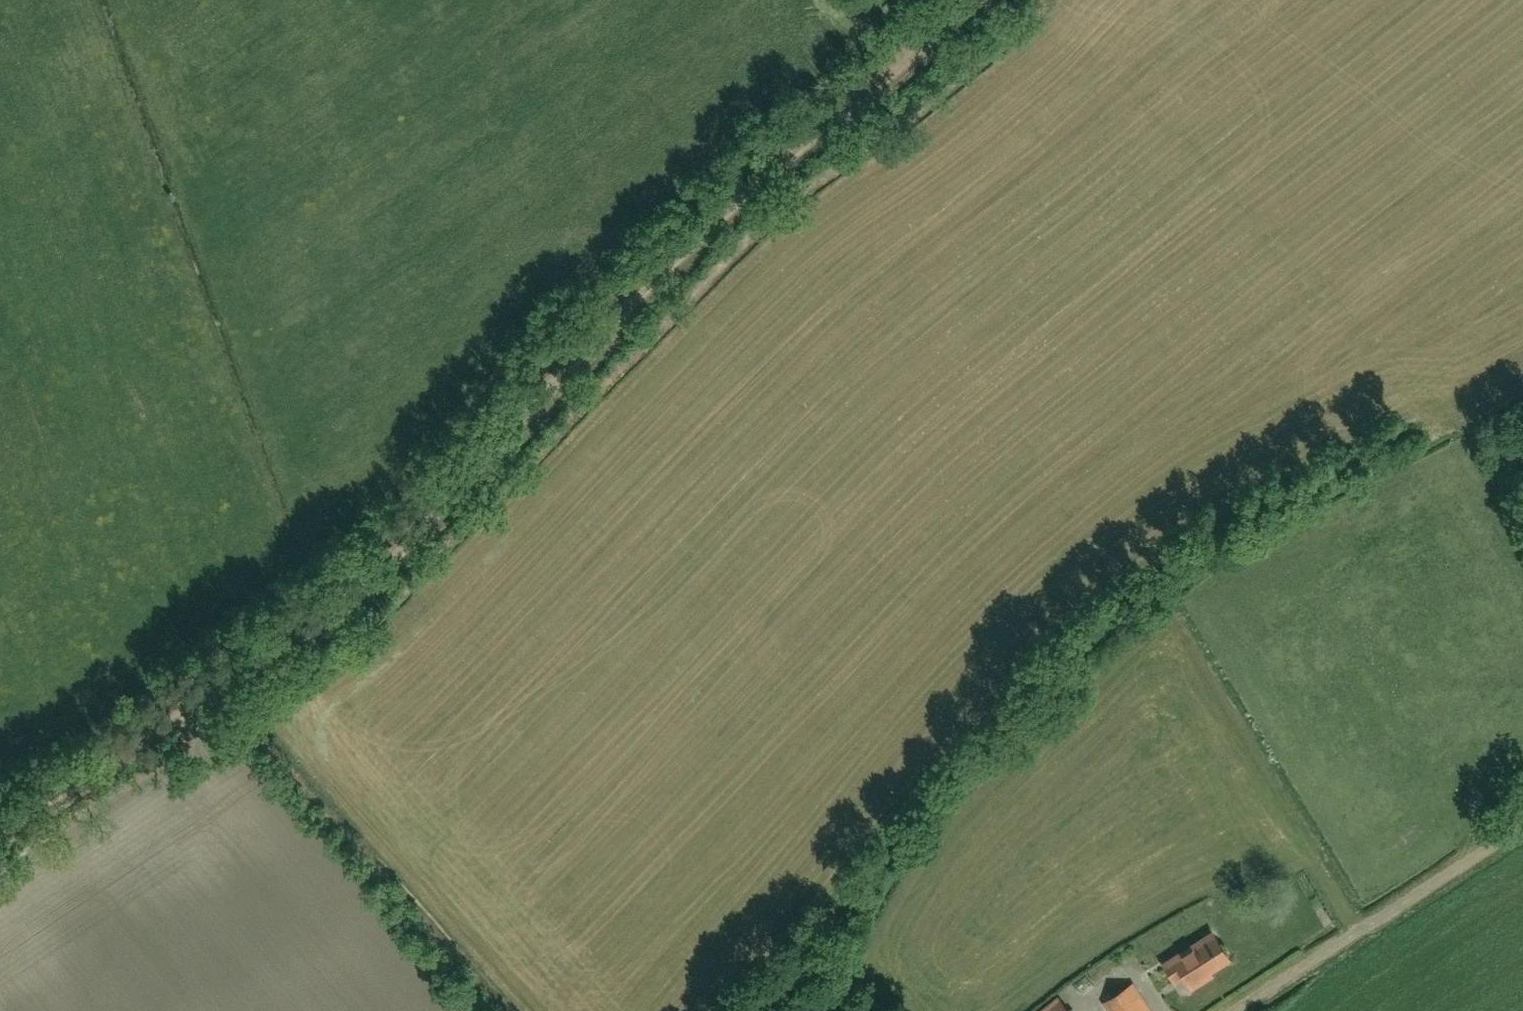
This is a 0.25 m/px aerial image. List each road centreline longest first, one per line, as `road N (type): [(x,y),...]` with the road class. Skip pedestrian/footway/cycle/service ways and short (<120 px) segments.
road 1 (track): [(981,0),(721,214),(336,609),(0,832)]
road 2 (unclassified): [(1220,1010),(1522,814)]

